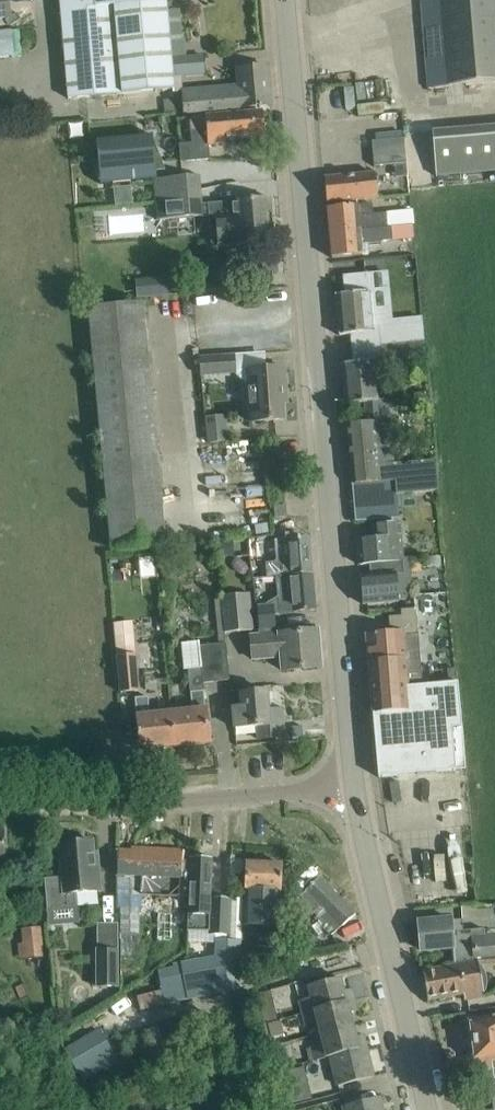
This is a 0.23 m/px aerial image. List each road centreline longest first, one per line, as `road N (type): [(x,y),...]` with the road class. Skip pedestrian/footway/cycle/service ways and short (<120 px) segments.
road 1 (tertiary): [(356,785),(285,0)]
road 2 (unclassified): [(0,805),(130,807),(356,785)]
road 3 (tertiary): [(428,1109),(356,785)]

